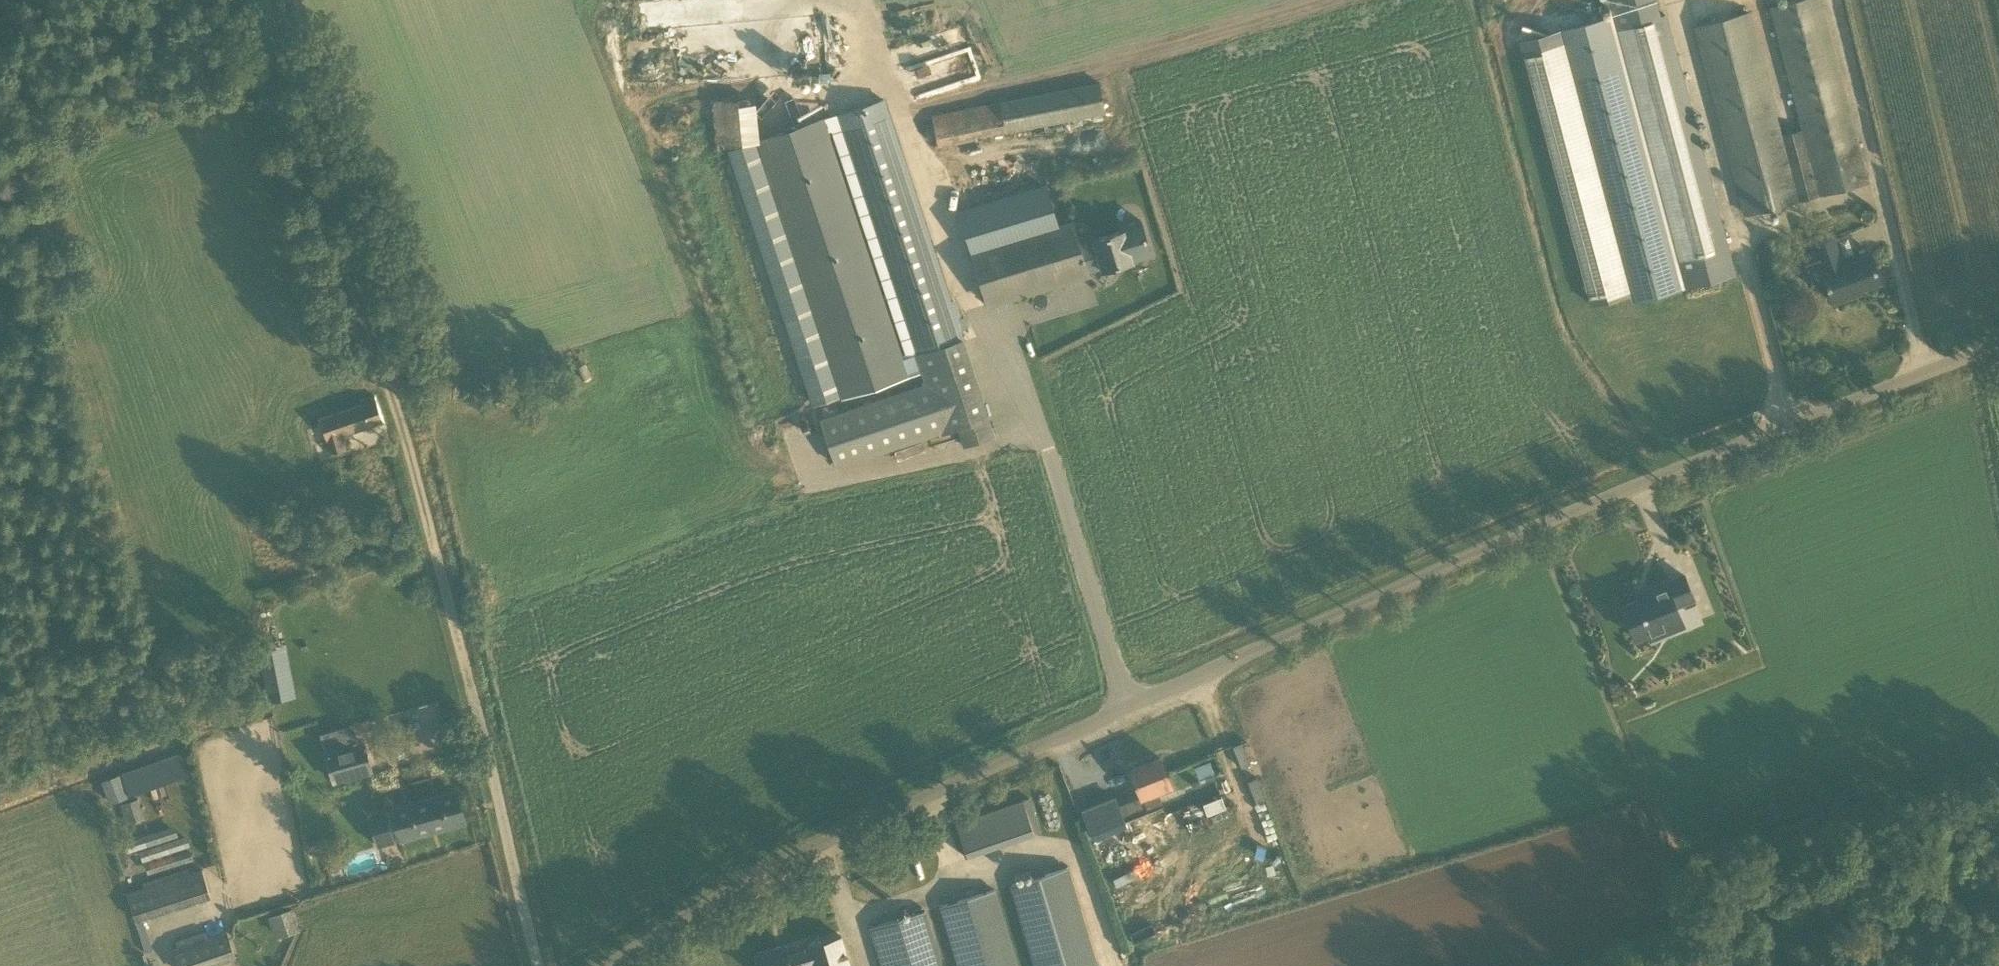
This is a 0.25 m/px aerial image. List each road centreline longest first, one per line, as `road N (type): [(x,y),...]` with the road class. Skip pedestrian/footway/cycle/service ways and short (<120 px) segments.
road 1 (unclassified): [(609,965),(793,855),(1642,483),(1998,345)]
road 2 (track): [(265,0),(398,413),(496,778)]
road 3 (unclassified): [(540,965),(496,778)]

